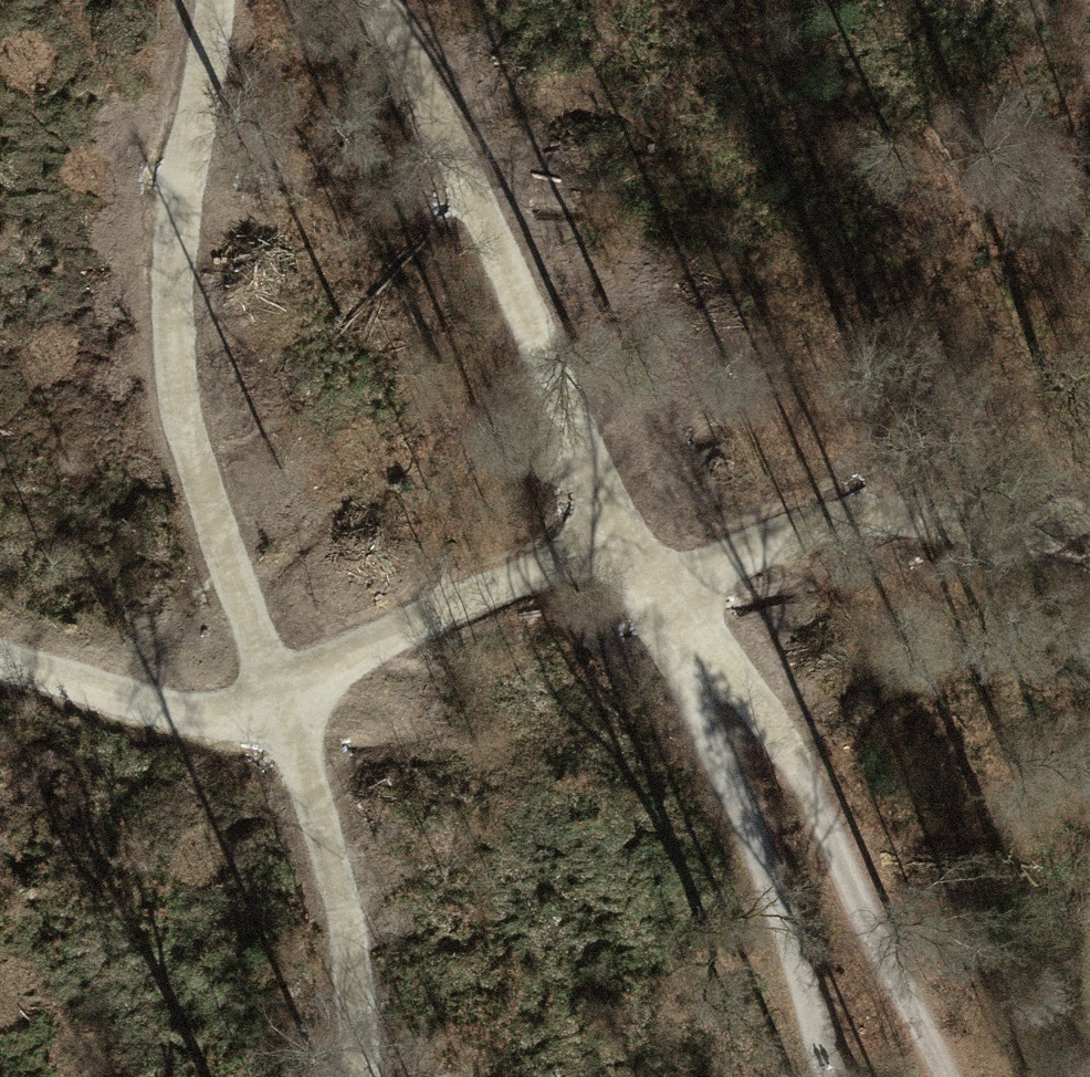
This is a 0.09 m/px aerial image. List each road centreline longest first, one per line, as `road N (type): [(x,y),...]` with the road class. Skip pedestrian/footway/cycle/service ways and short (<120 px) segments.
road 1 (track): [(836,1076),(804,951),(518,283),(381,0)]
road 2 (track): [(353,1076),(350,963),(287,718),(207,514),(164,302),(209,0)]
road 3 (track): [(0,658),(184,714),(287,718),(489,591),(637,559)]
road 4 (track): [(934,1076),(767,738),(700,630),(637,559)]
road 5 (track): [(637,559),(699,570),(903,519),(1001,528)]

